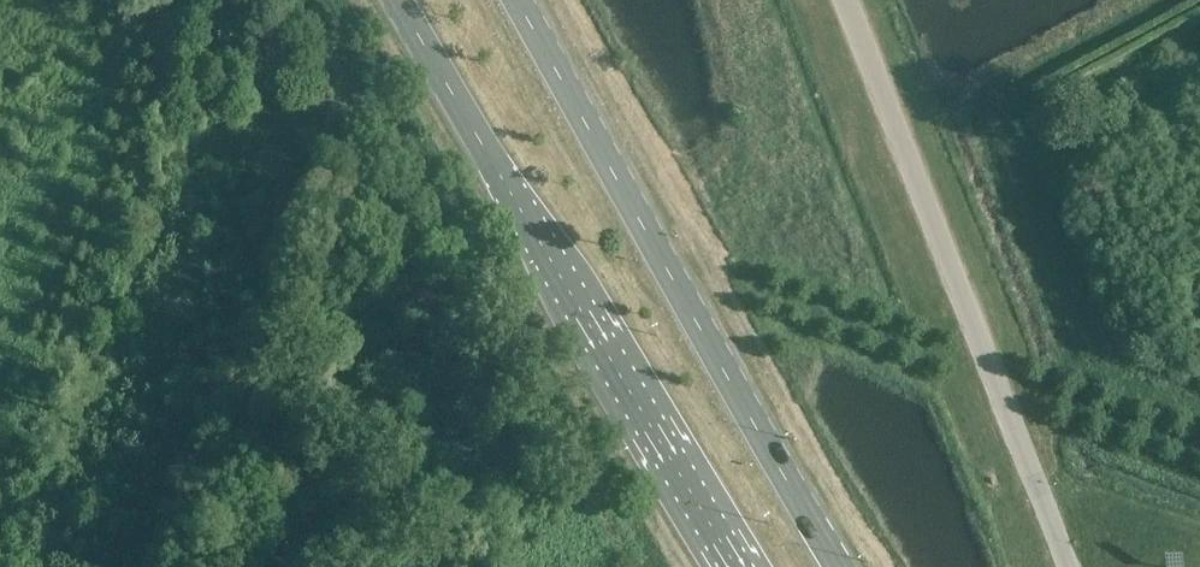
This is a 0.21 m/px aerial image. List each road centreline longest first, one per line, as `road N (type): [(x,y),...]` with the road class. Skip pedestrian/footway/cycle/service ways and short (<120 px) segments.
road 1 (primary): [(399,0),(741,566)]
road 2 (primary): [(845,566),(511,0)]
road 3 (unclassified): [(1069,566),(849,0)]

